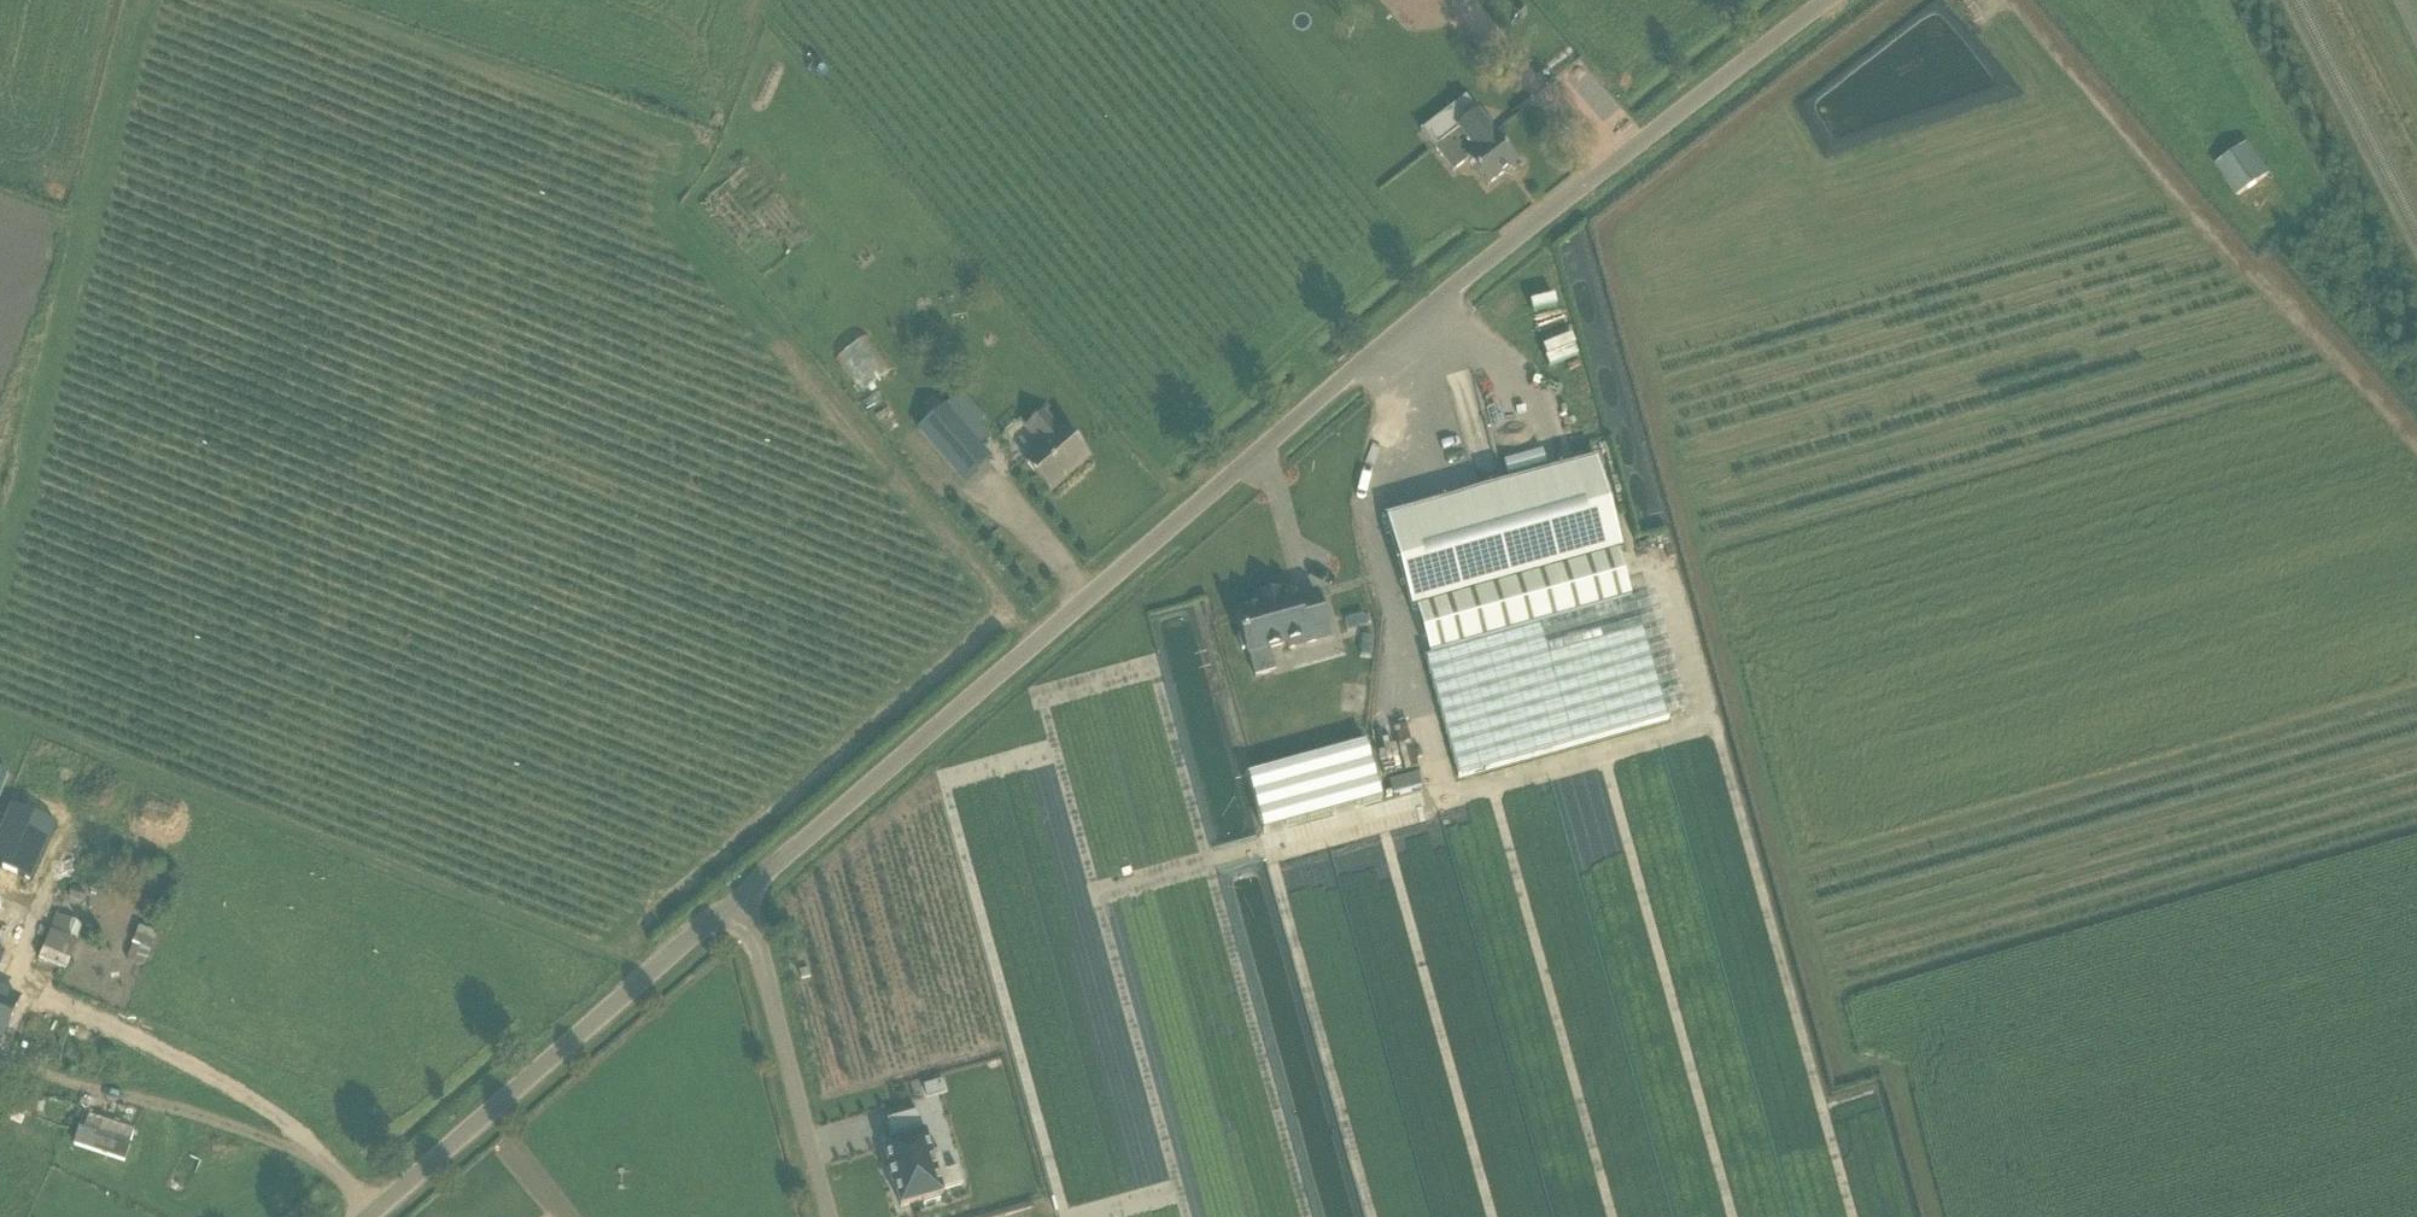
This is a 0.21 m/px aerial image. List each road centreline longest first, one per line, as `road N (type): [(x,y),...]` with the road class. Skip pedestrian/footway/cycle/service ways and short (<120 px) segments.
road 1 (unclassified): [(740,897),(1450,287),(1829,0)]
road 2 (unclassified): [(374,1216),(740,897)]
road 3 (unclassified): [(831,1216),(740,897)]

